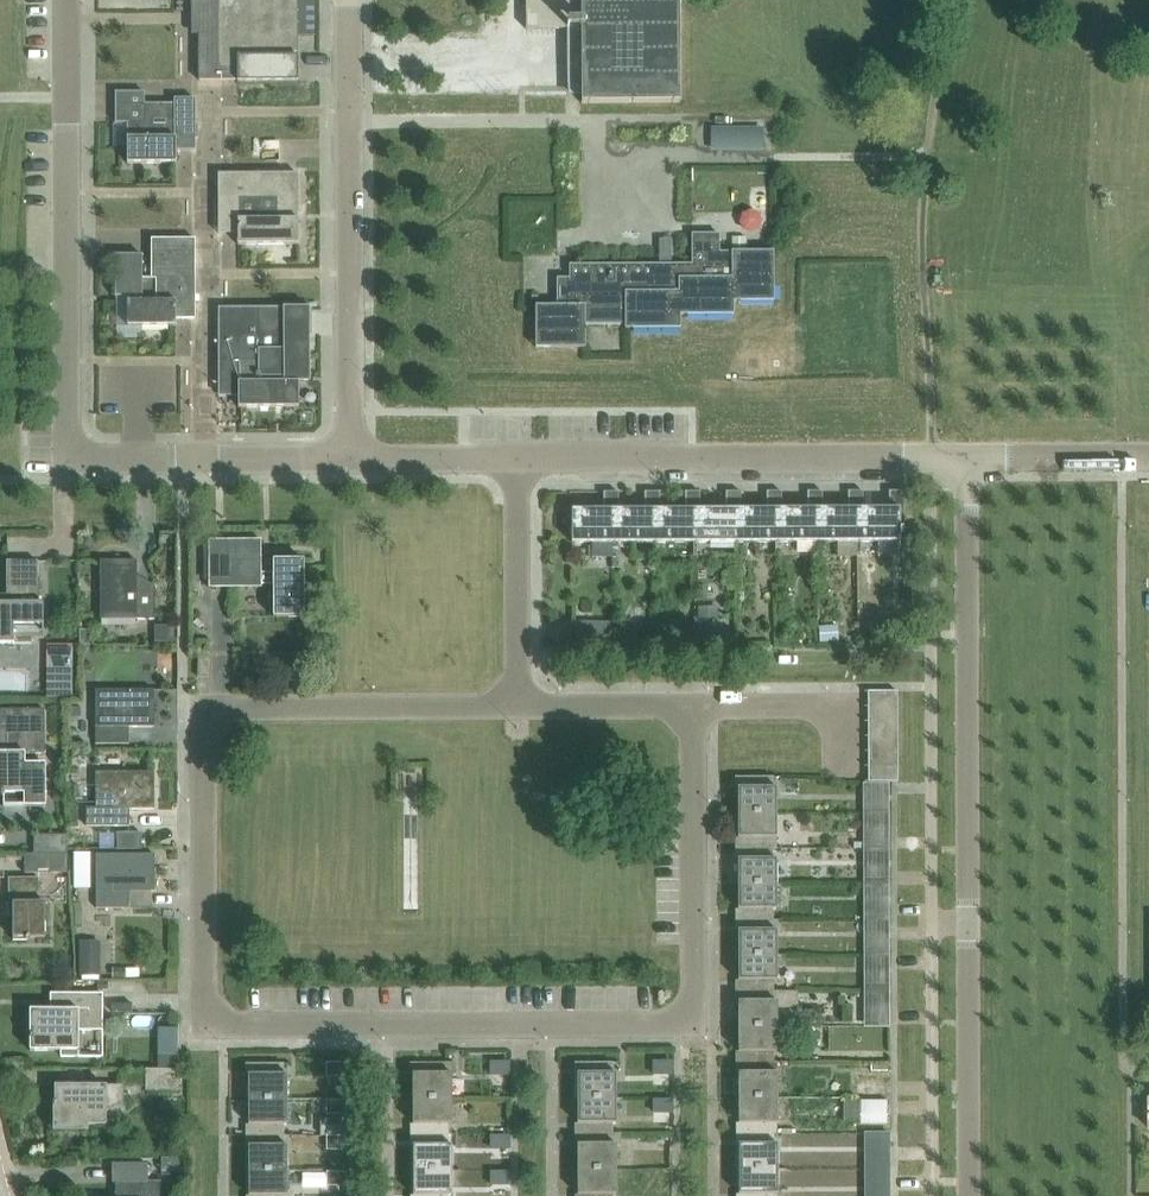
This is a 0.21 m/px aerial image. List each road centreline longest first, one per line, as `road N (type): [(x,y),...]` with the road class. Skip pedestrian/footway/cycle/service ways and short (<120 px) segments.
road 1 (residential): [(517,706),(693,706),(694,1023),(203,1025)]
road 2 (residential): [(968,1195),(966,457)]
road 3 (residential): [(203,1025),(202,707),(517,706)]
road 4 (unclassified): [(67,460),(66,0)]
road 5 (unclassified): [(351,459),(348,0)]
road 6 (residential): [(517,458),(966,457)]
road 7 (unclassified): [(67,460),(351,459)]
road 8 (residential): [(517,706),(517,458)]
road 9 (residential): [(966,457),(1148,456)]
road 10 (residential): [(351,459),(517,458)]

